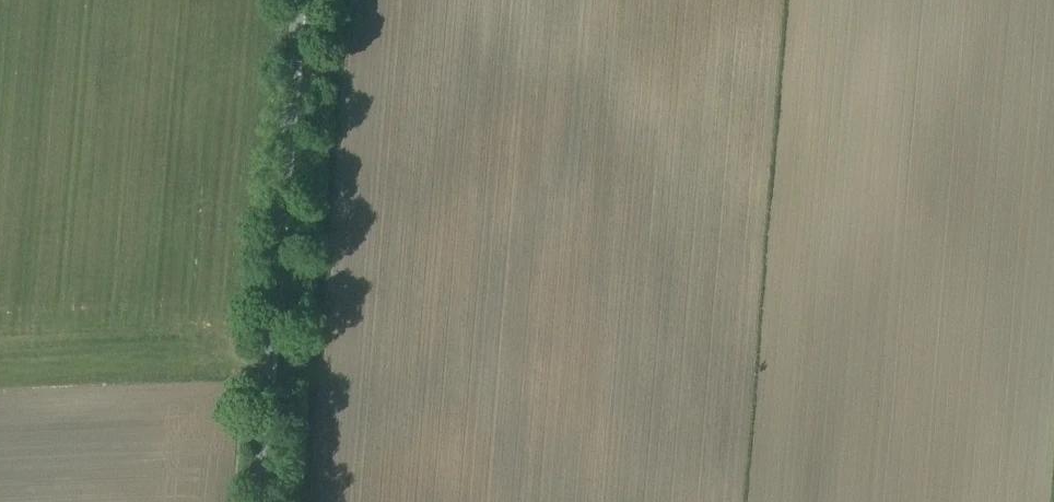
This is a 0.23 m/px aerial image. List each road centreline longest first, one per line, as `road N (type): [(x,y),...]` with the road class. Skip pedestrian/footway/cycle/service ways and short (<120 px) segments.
road 1 (unclassified): [(255,501),(299,0)]

